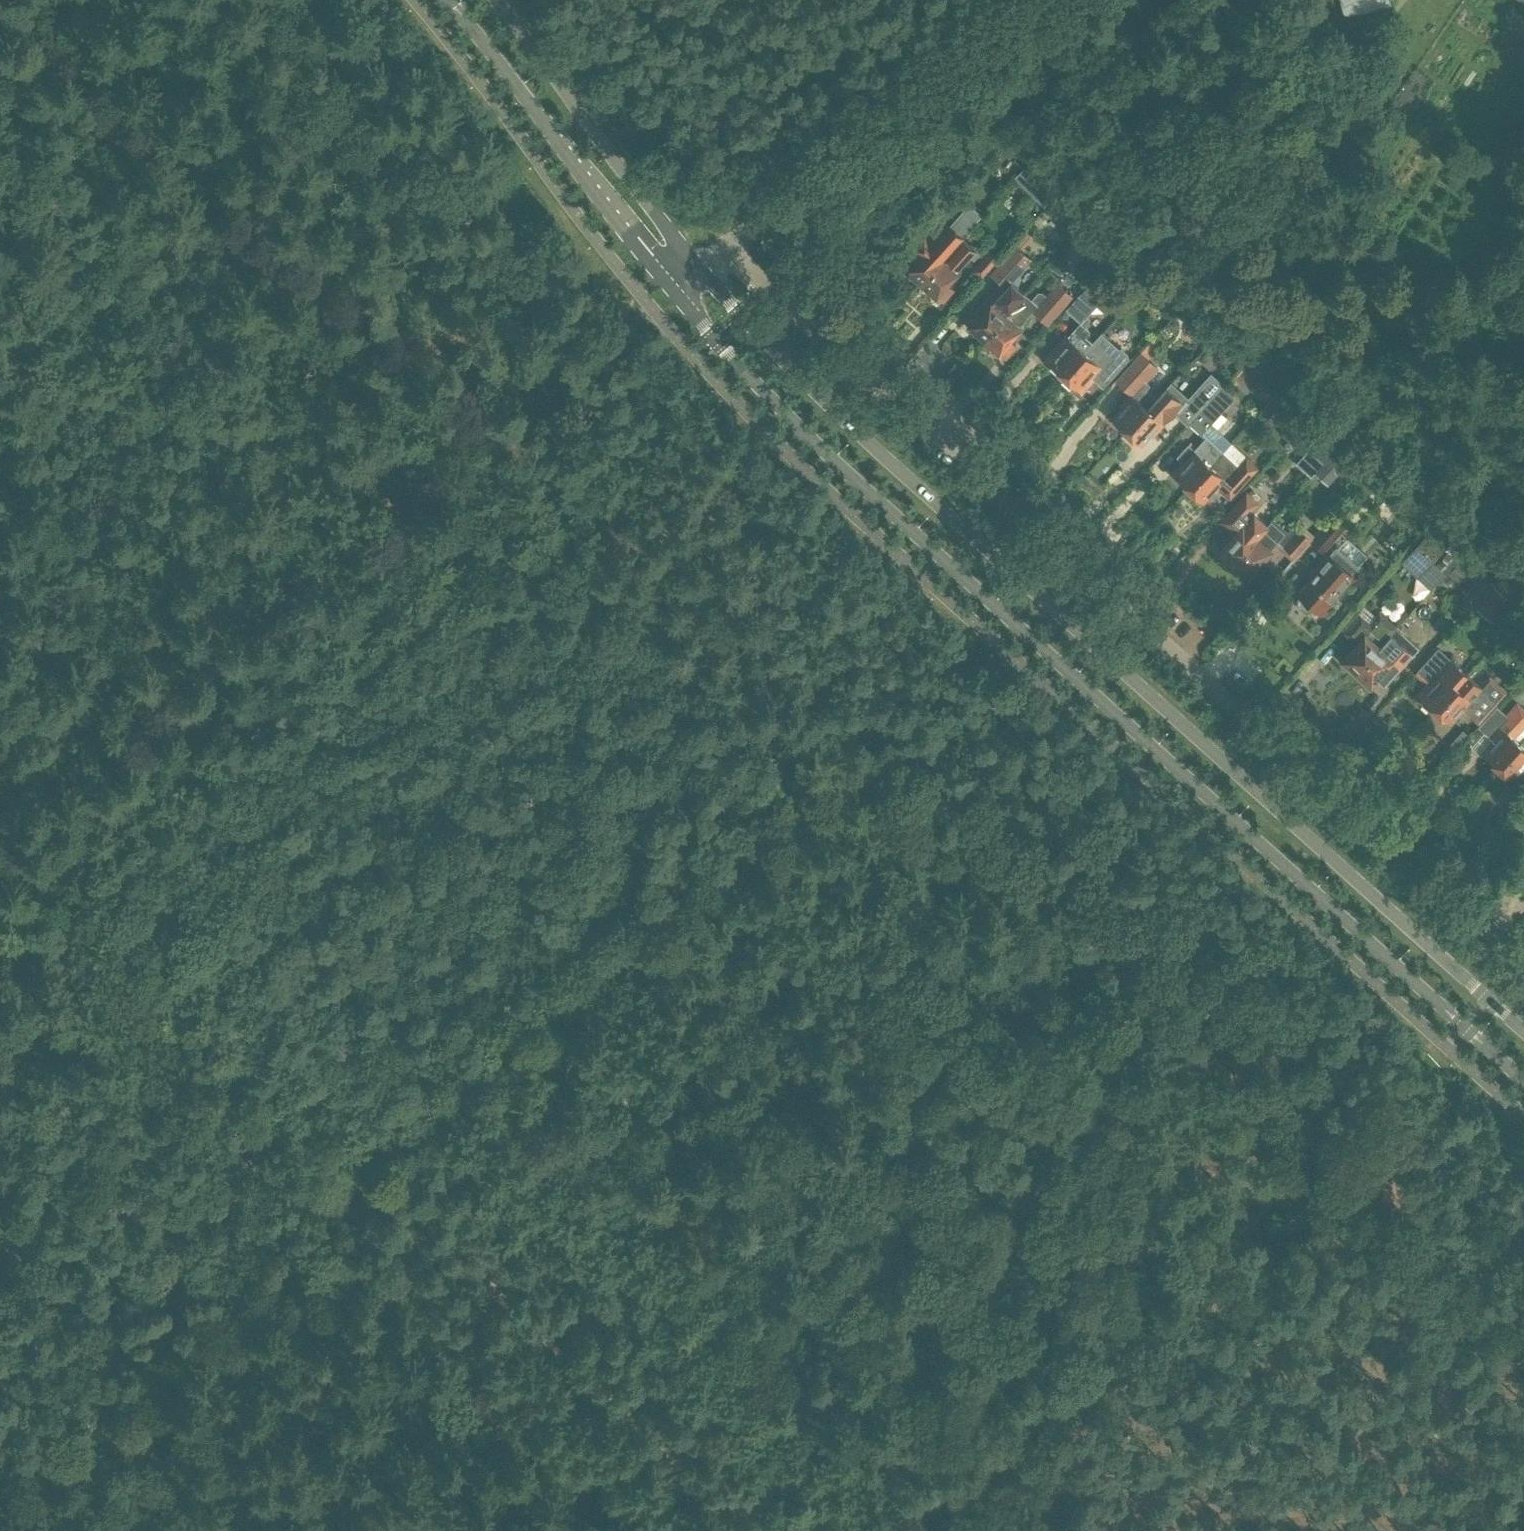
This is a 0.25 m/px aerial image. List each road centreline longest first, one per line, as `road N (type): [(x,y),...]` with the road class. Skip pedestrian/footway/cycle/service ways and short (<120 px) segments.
road 1 (track): [(1523,1342),(117,0)]
road 2 (primary): [(672,278),(746,377),(1523,1081)]
road 3 (primary): [(1523,1031),(952,518),(784,361),(702,270)]
road 4 (track): [(847,696),(0,1415)]
road 5 (residential): [(1523,965),(724,252)]
road 6 (track): [(0,828),(635,290)]
road 7 (track): [(824,1530),(1401,1007)]
road 8 (track): [(330,1136),(747,1530)]
road 9 (track): [(0,836),(328,1138)]
road 10 (unclassified): [(724,252),(1011,0)]
road 11 (primary): [(450,0),(672,278)]
road 12 (primary): [(702,270),(497,0)]

